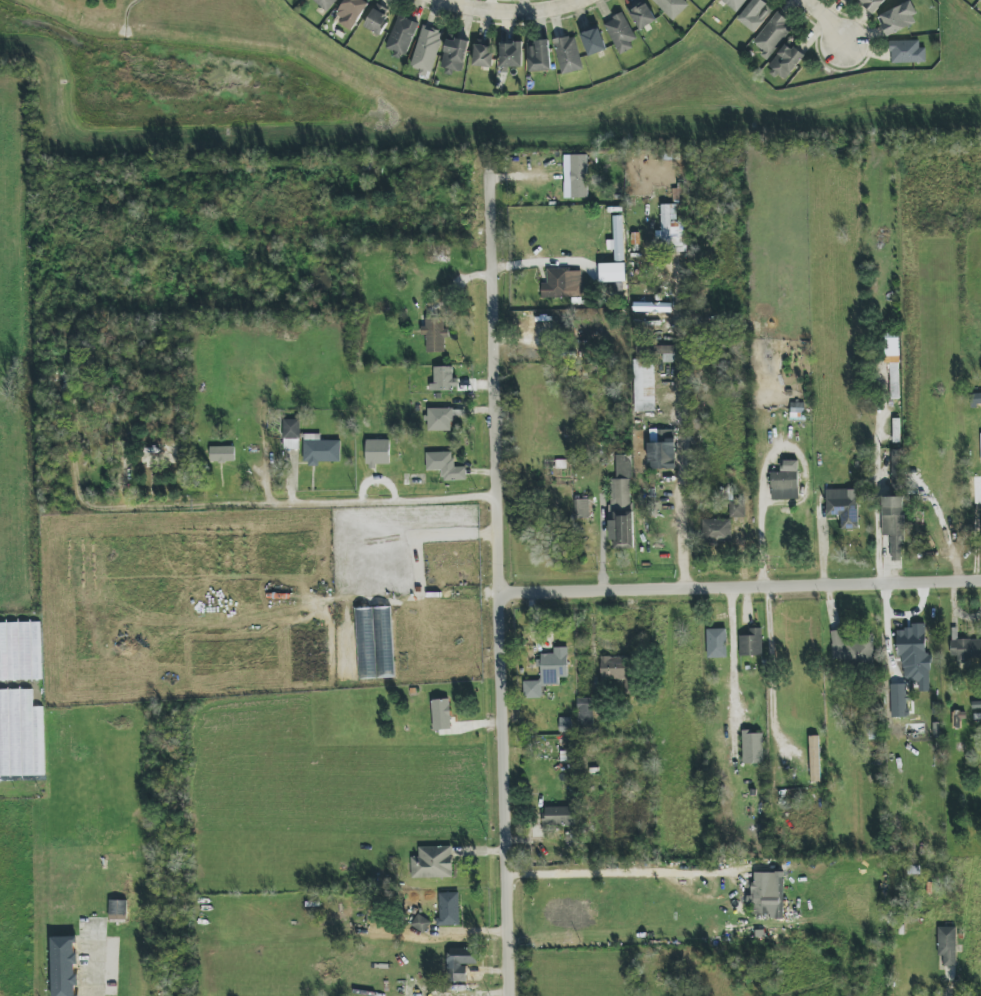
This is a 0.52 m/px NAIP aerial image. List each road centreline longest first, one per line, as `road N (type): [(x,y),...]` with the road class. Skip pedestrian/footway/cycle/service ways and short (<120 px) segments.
road 1 (residential): [(490,177),(510,995)]
road 2 (residential): [(500,594),(980,588)]
road 3 (residential): [(498,497),(133,507)]
road 4 (residential): [(438,0),(481,15),(584,0)]

